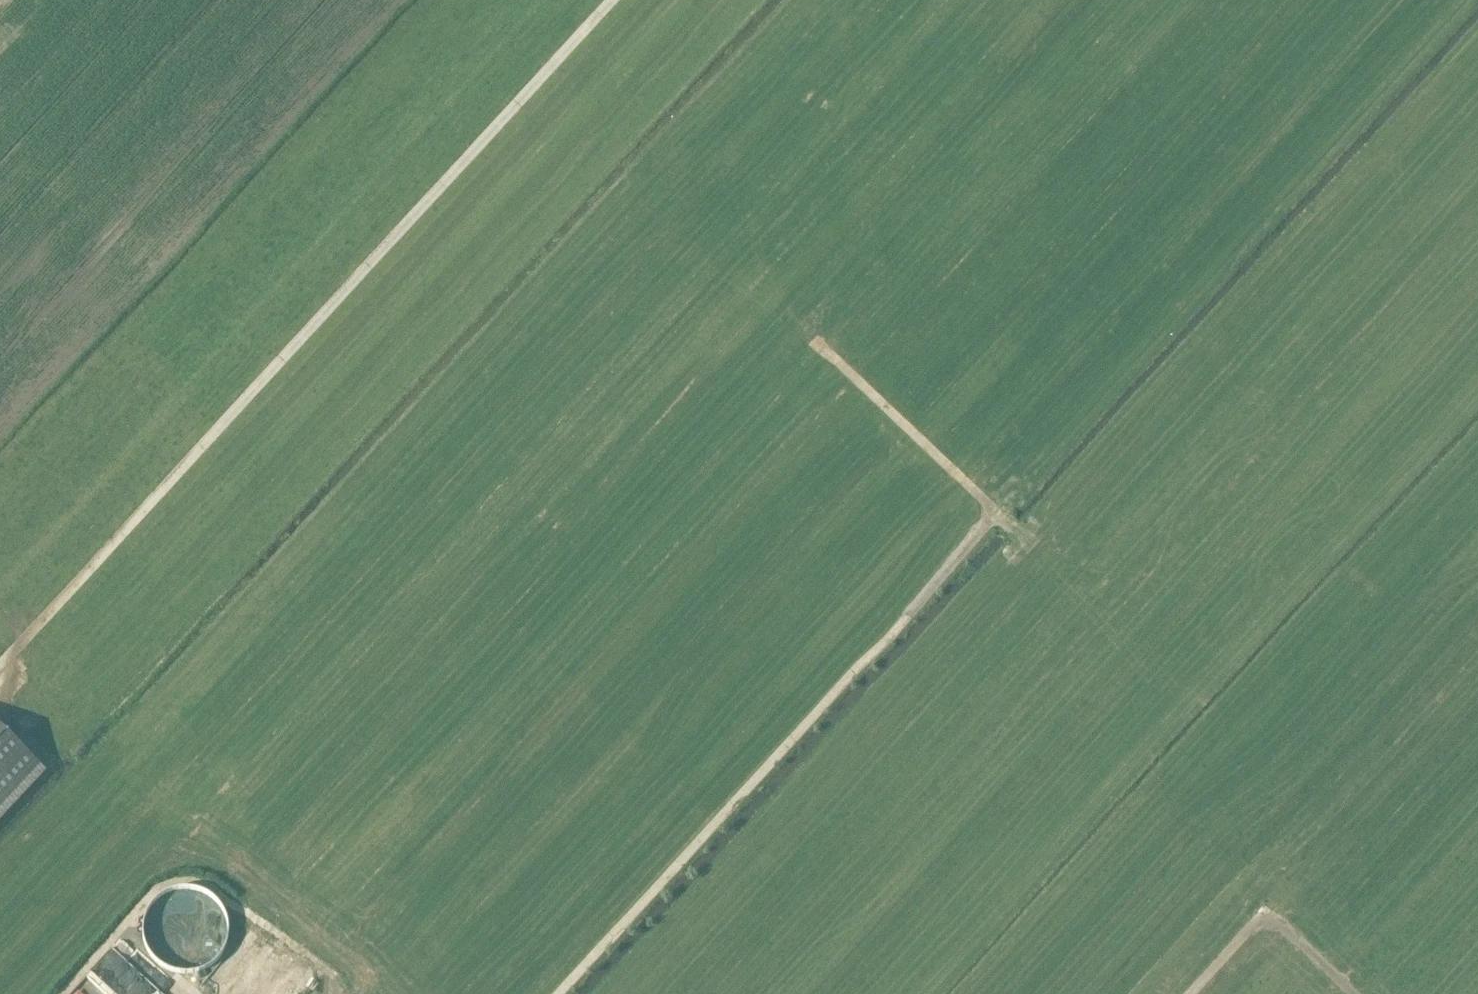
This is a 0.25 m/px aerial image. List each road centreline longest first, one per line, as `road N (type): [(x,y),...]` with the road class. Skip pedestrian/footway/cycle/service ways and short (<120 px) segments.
road 1 (track): [(566,993),(1012,504),(825,336)]
road 2 (track): [(0,664),(608,0)]
road 3 (track): [(1187,993),(1449,705)]
road 4 (track): [(1268,901),(1378,993)]

